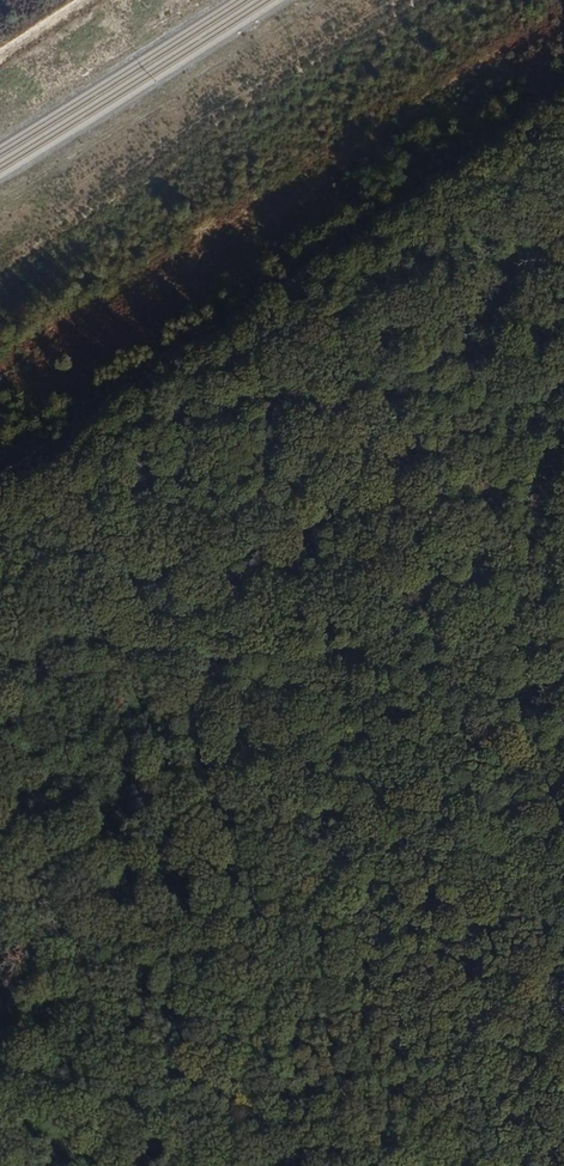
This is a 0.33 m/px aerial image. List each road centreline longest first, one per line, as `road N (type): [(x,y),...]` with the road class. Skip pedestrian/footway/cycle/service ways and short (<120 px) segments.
road 1 (track): [(0,858),(146,747),(154,684),(35,531),(377,271),(439,600),(472,1051)]
road 2 (track): [(0,1092),(308,1165)]
road 3 (track): [(445,1165),(472,1051),(563,997)]
road 4 (track): [(439,600),(507,631),(563,639)]

